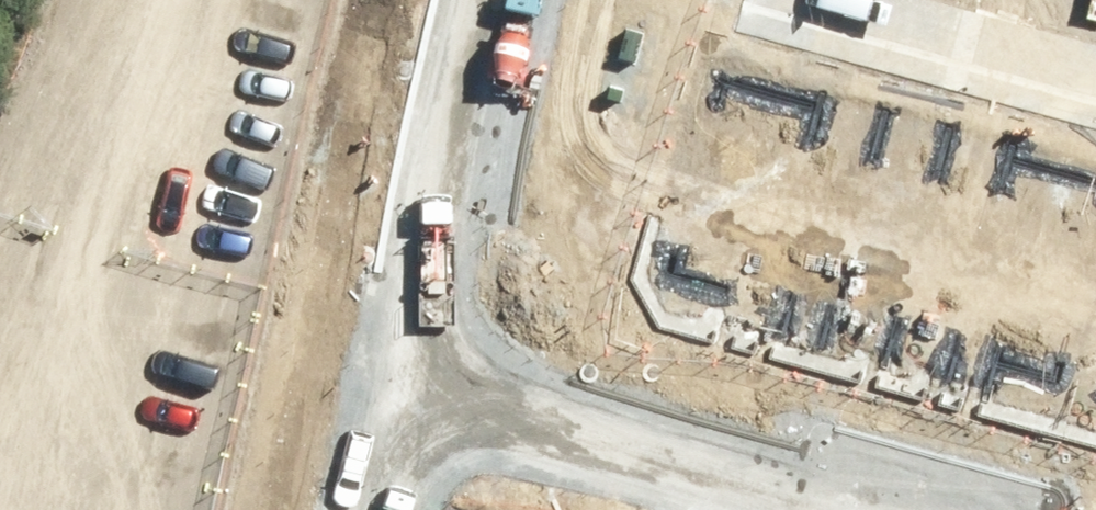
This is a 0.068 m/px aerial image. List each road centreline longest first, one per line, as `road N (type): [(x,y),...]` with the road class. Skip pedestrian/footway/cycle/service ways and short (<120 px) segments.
road 1 (residential): [(819,509),(406,407)]
road 2 (residential): [(496,0),(406,407)]
road 3 (residential): [(816,15),(1095,89)]

